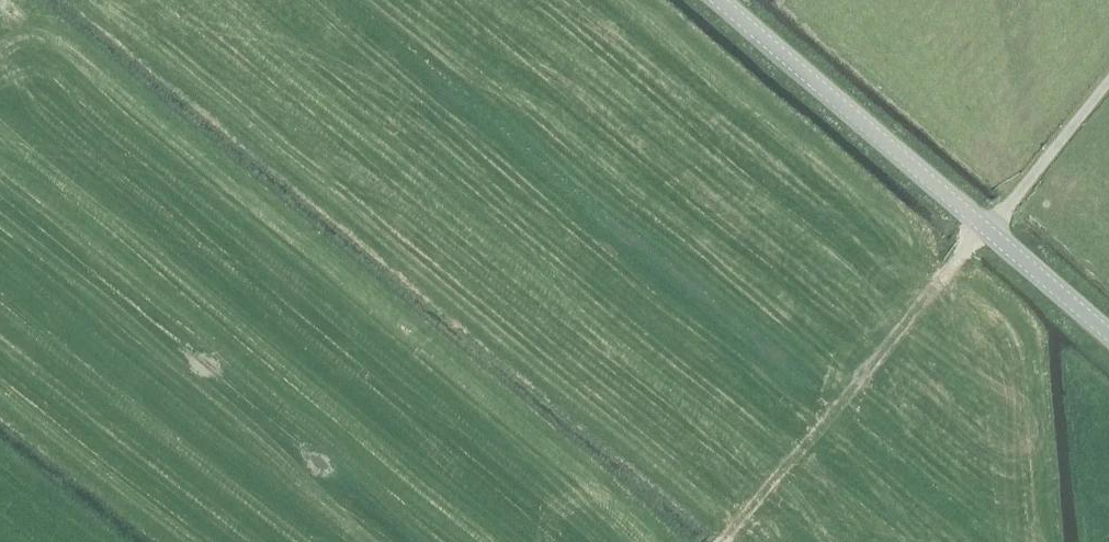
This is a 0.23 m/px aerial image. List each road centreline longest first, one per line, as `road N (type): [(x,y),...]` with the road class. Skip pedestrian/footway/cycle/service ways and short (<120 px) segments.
road 1 (tertiary): [(1108,335),(718,0)]

